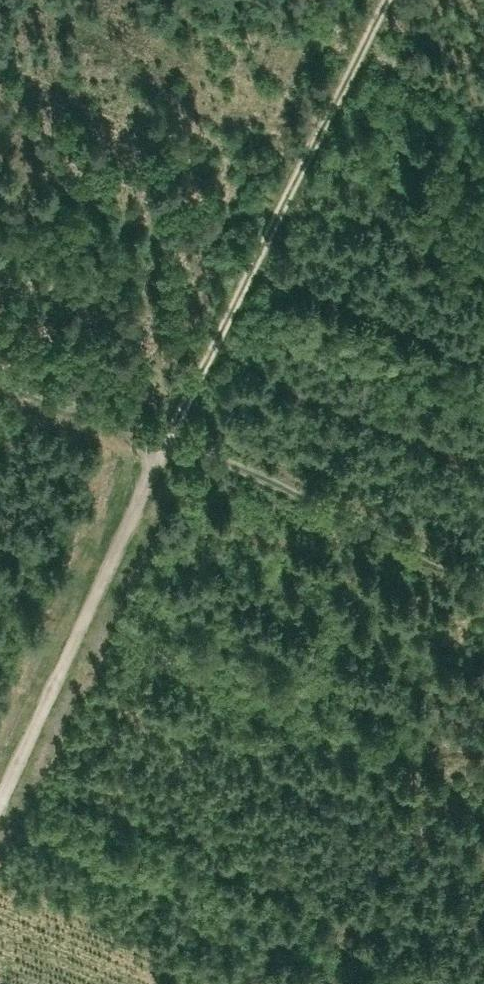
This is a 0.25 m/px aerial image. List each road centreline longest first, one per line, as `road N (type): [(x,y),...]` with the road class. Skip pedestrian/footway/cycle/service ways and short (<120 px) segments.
road 1 (track): [(0,812),(385,0)]
road 2 (track): [(0,367),(483,577)]

